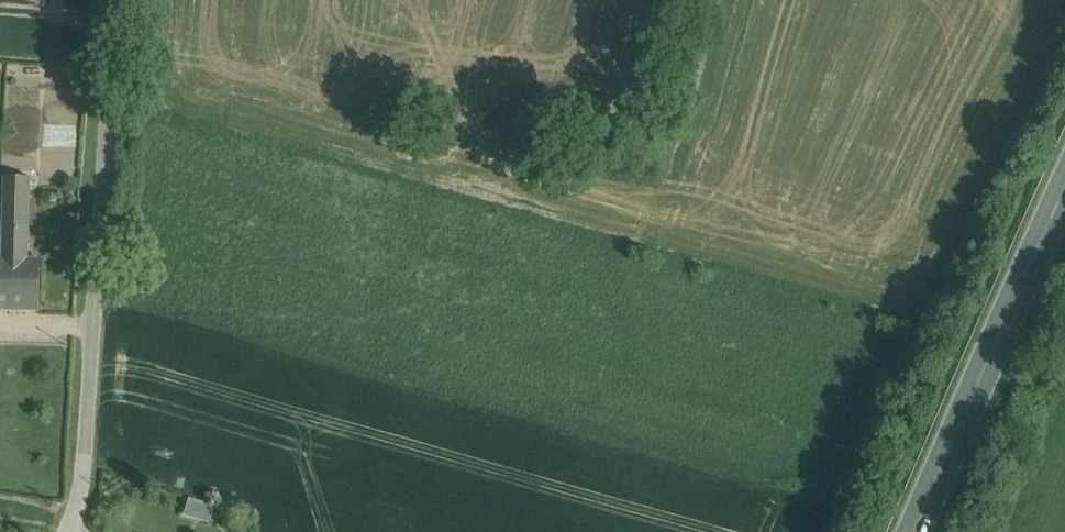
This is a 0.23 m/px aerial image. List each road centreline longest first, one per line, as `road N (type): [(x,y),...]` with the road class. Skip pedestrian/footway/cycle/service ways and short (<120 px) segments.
road 1 (unclassified): [(70,531),(89,484),(125,0)]
road 2 (primary): [(1064,192),(915,531)]

